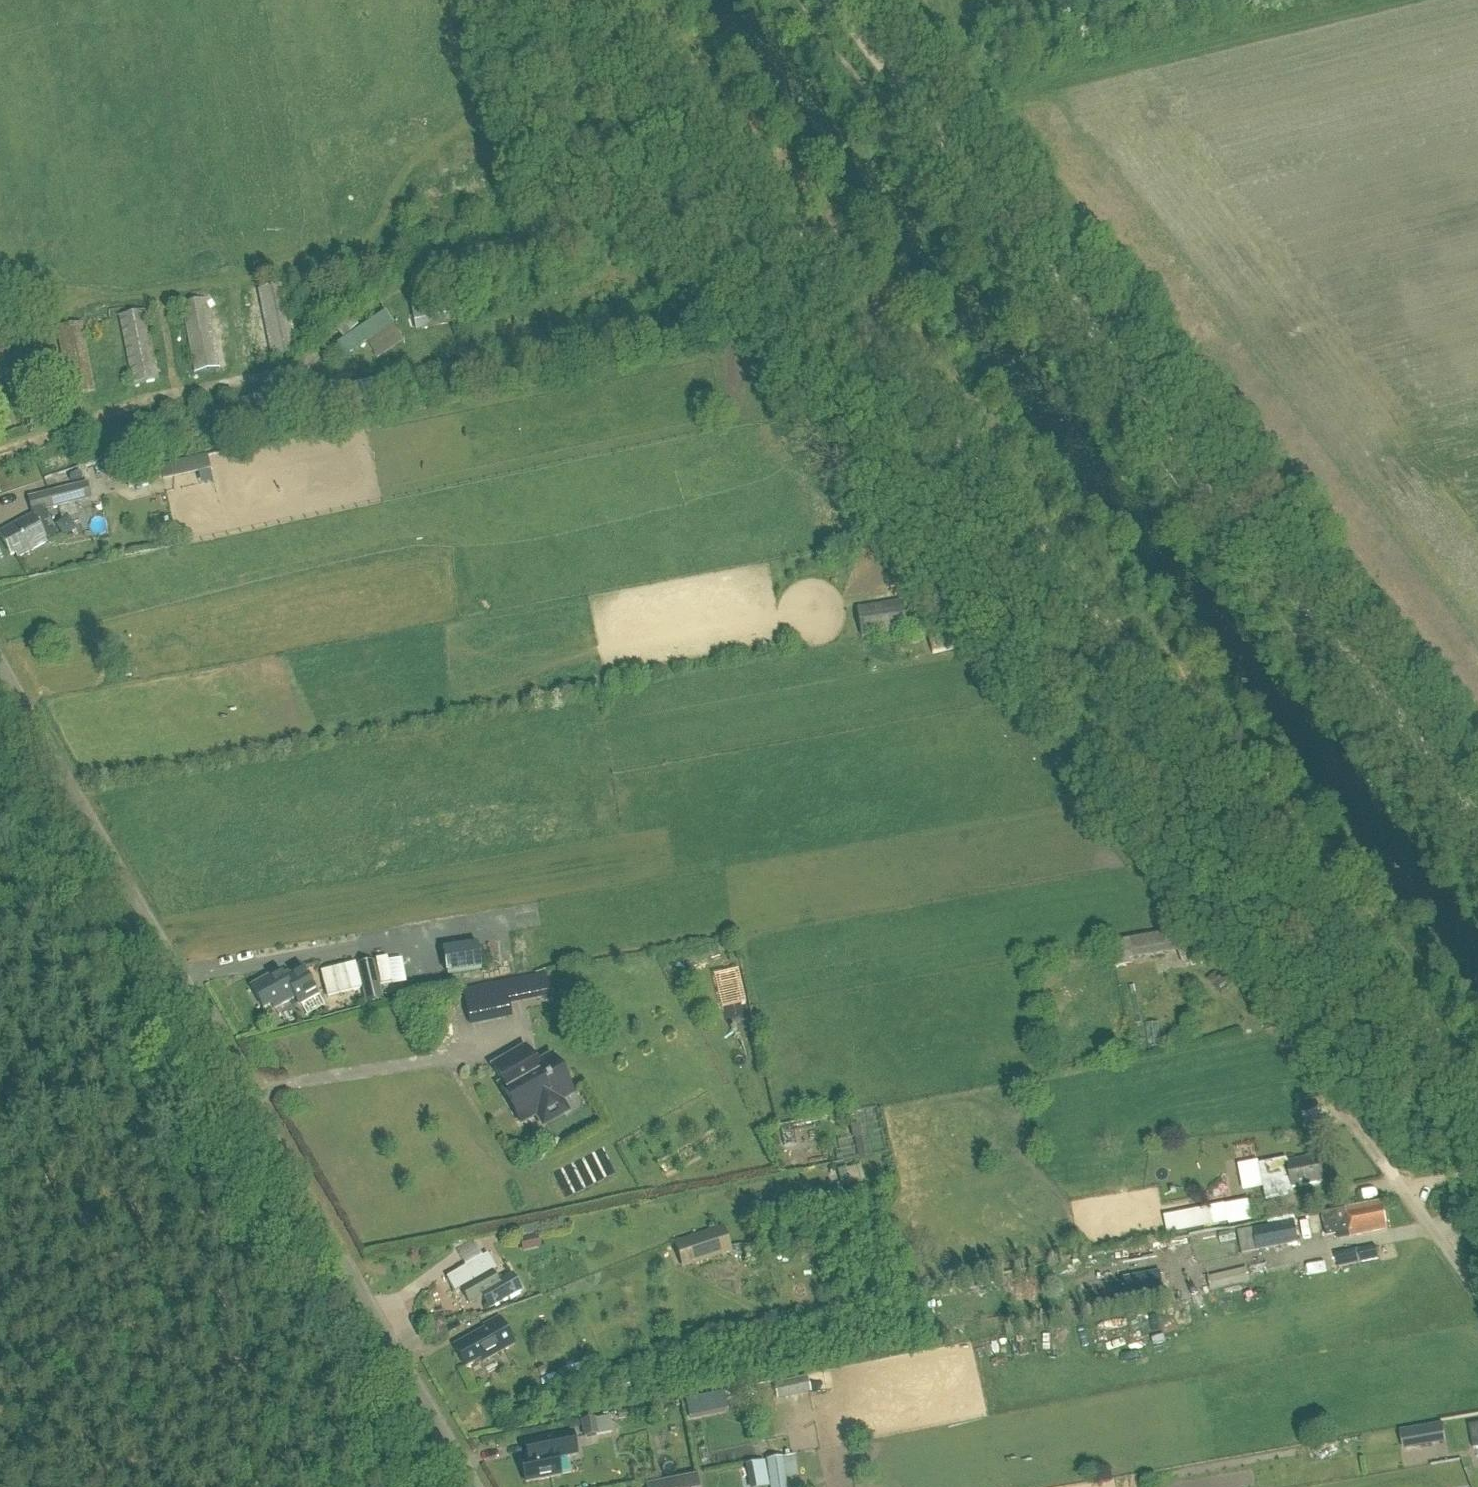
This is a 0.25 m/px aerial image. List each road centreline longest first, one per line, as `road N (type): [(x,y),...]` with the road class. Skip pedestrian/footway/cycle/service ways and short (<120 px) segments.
road 1 (track): [(608,0),(1477,1109)]
road 2 (unclassified): [(471,1486),(0,666)]
road 3 (track): [(1075,306),(1477,815)]
road 4 (residential): [(1477,1291),(1204,942)]
road 5 (track): [(835,0),(1075,306)]

